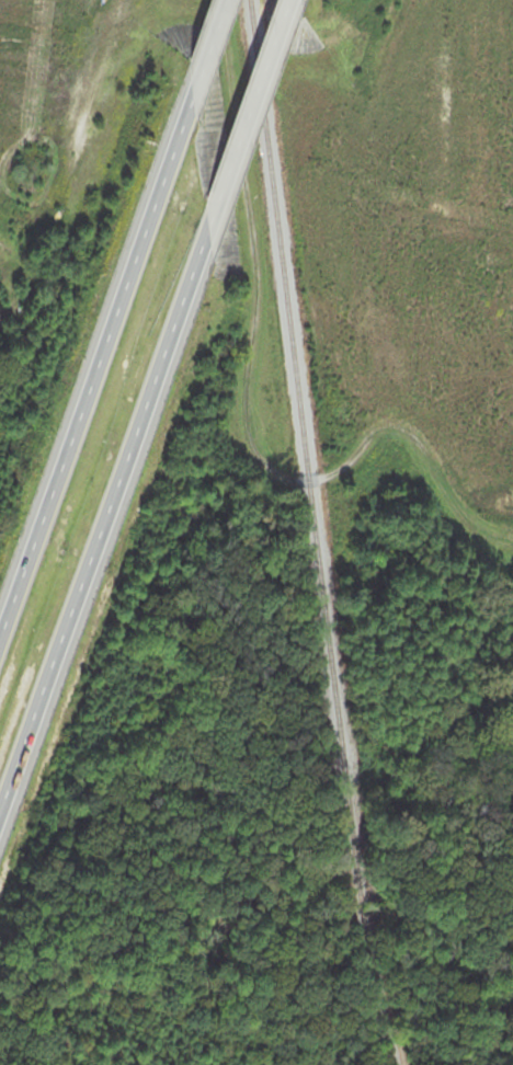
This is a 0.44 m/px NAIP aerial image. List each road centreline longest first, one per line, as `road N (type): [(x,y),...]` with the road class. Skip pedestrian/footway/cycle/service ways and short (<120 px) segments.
road 1 (motorway): [(0,818),(213,227)]
road 2 (motorway): [(189,101),(0,641)]
road 3 (motorway): [(213,227),(293,0)]

